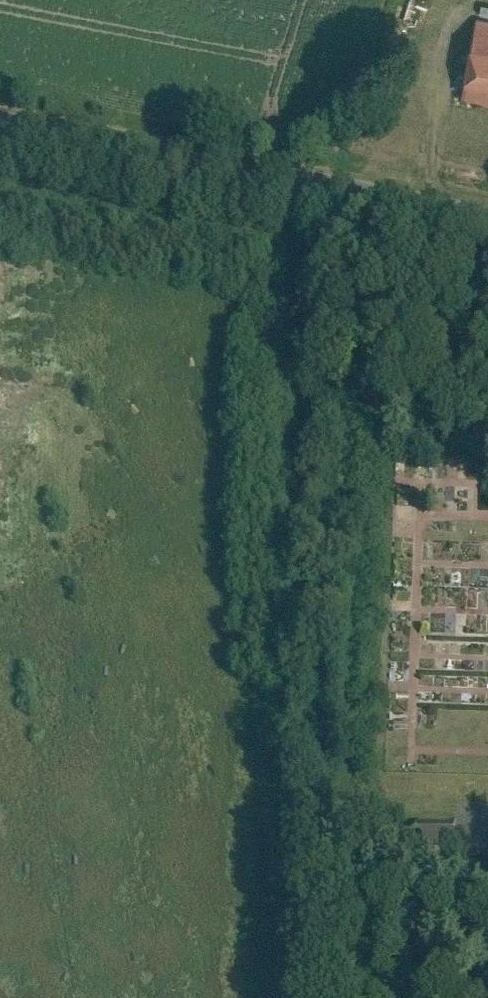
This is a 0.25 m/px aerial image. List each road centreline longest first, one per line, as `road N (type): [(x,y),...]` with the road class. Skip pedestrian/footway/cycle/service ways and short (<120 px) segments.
road 1 (residential): [(487,212),(0,115)]

